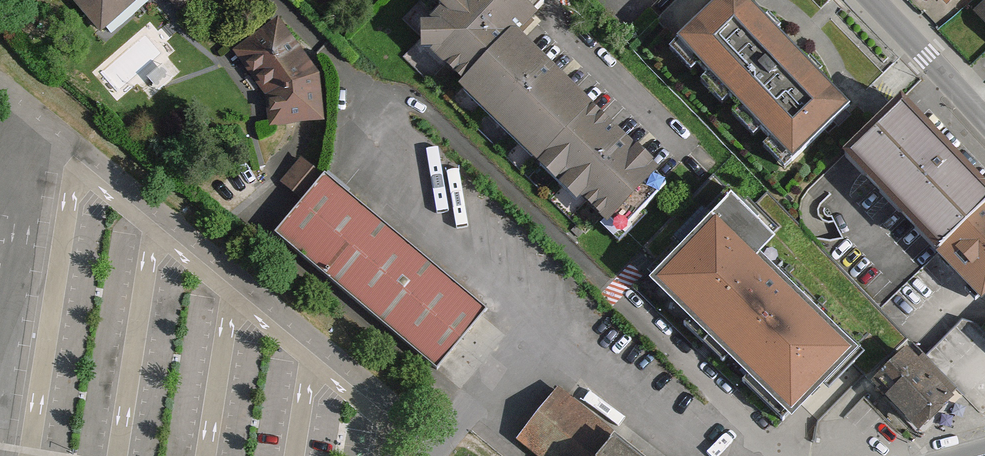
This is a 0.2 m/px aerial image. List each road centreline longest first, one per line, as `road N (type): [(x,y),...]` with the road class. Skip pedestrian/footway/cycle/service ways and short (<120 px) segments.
road 1 (secondary): [(984,117),(875,0)]

